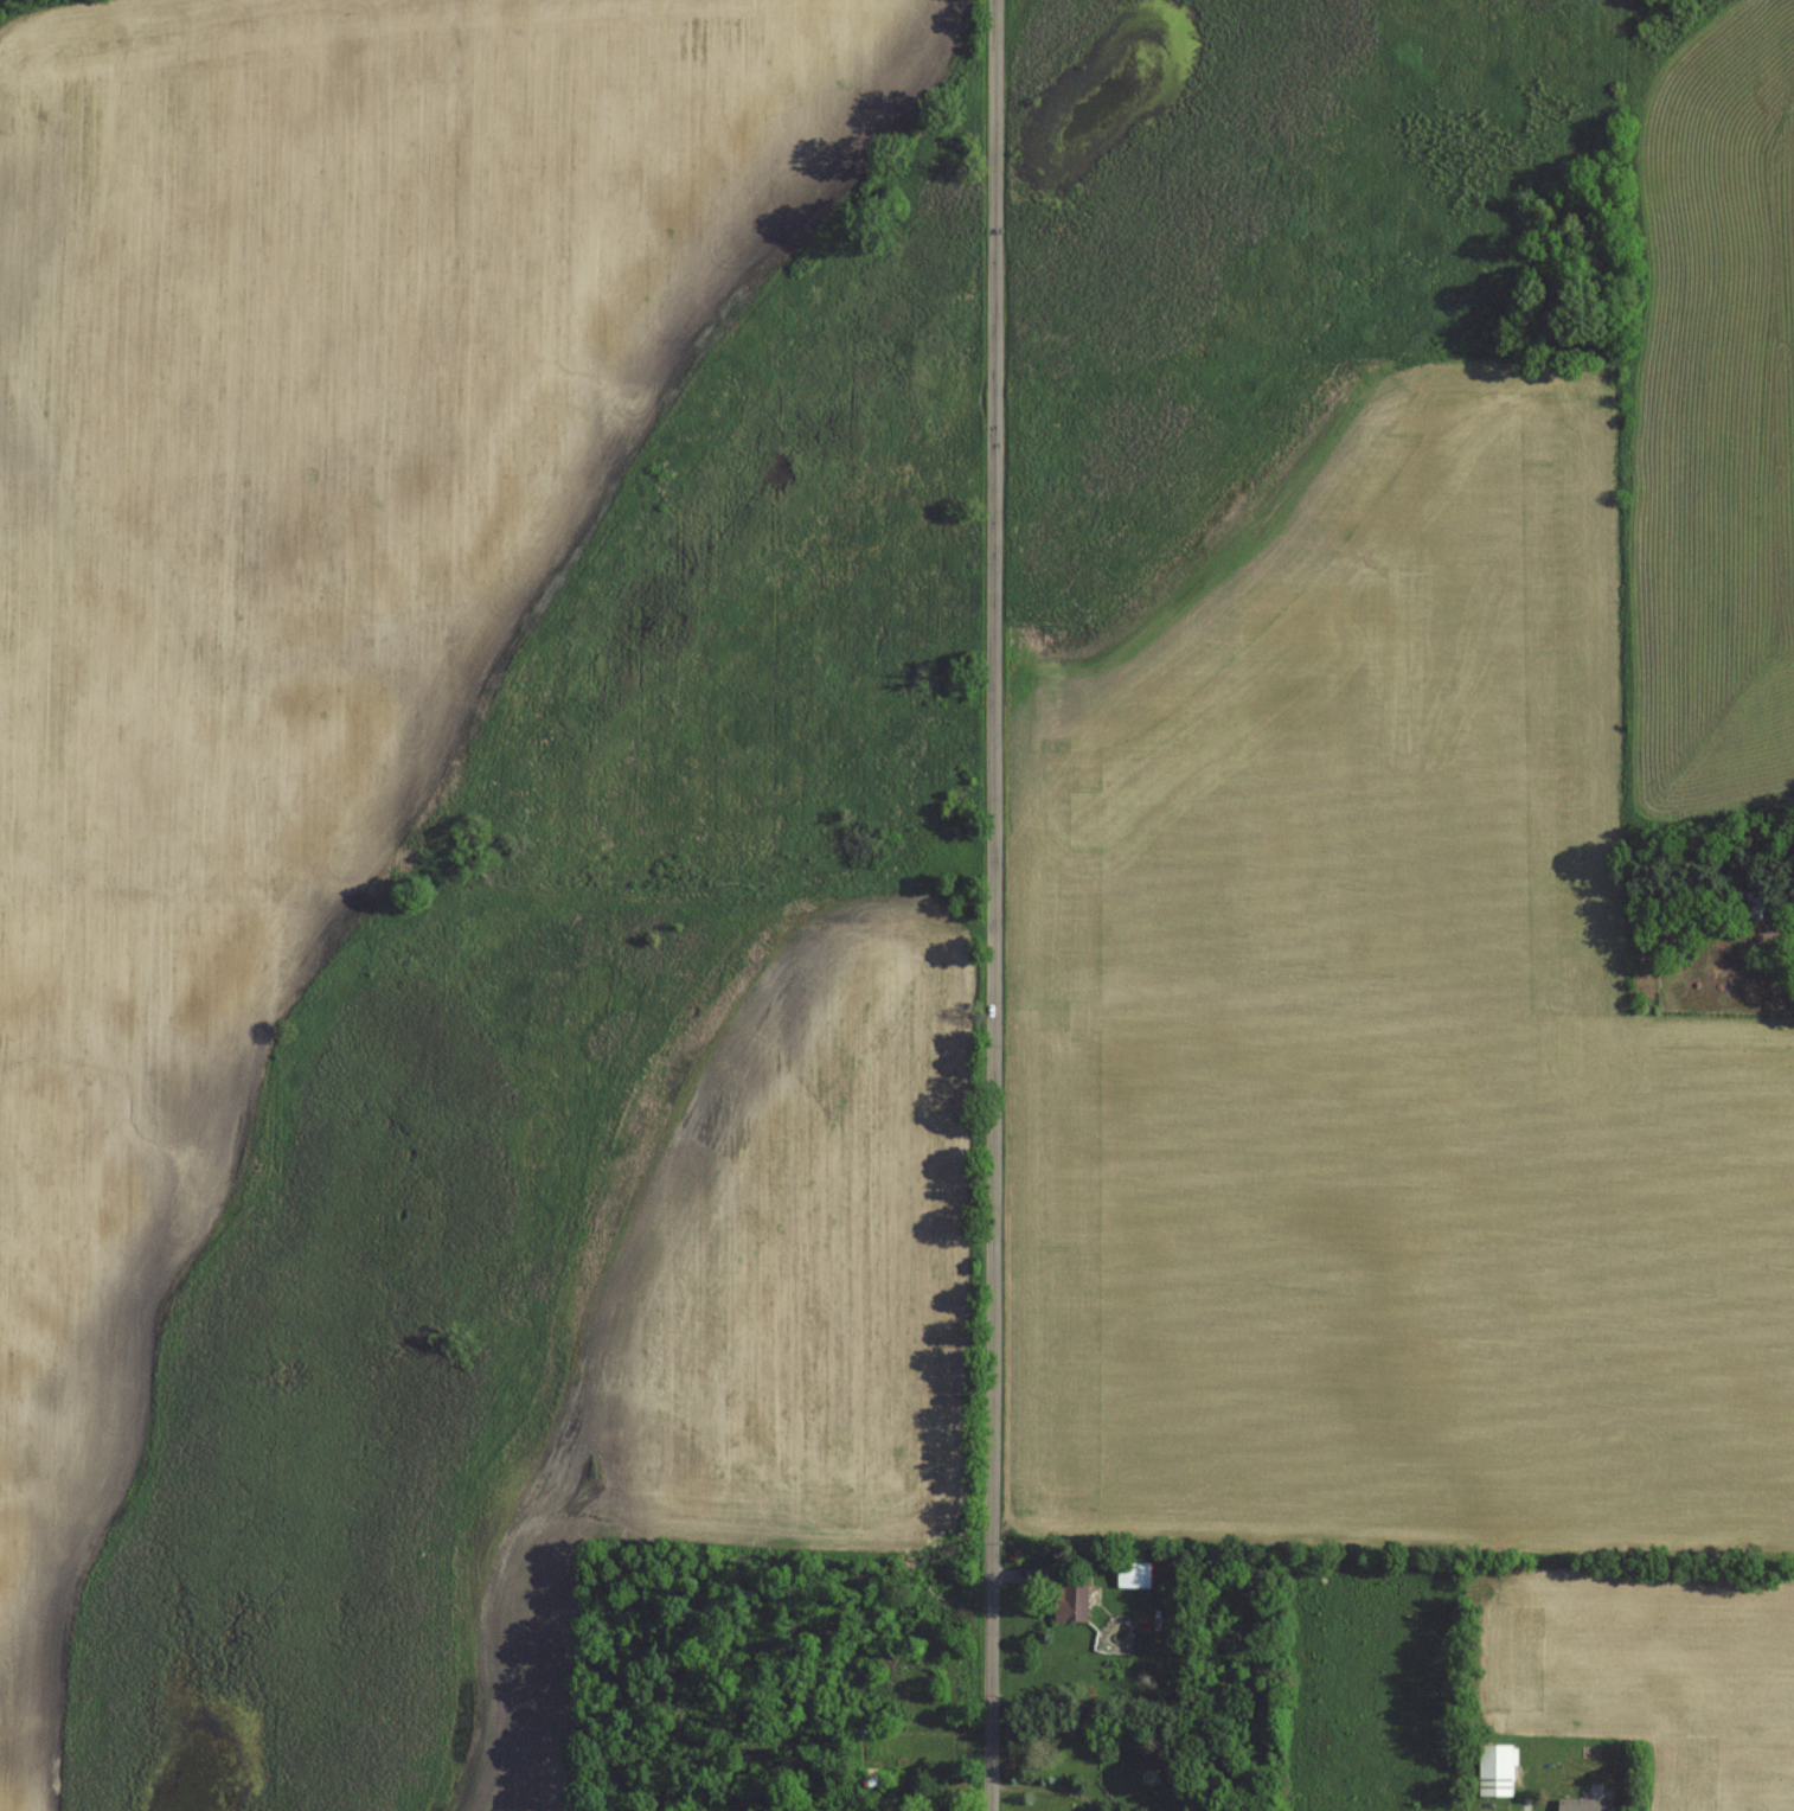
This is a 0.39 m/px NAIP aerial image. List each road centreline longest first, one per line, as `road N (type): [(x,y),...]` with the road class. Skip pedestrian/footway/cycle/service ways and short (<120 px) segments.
road 1 (residential): [(991,1810),(997,0)]

